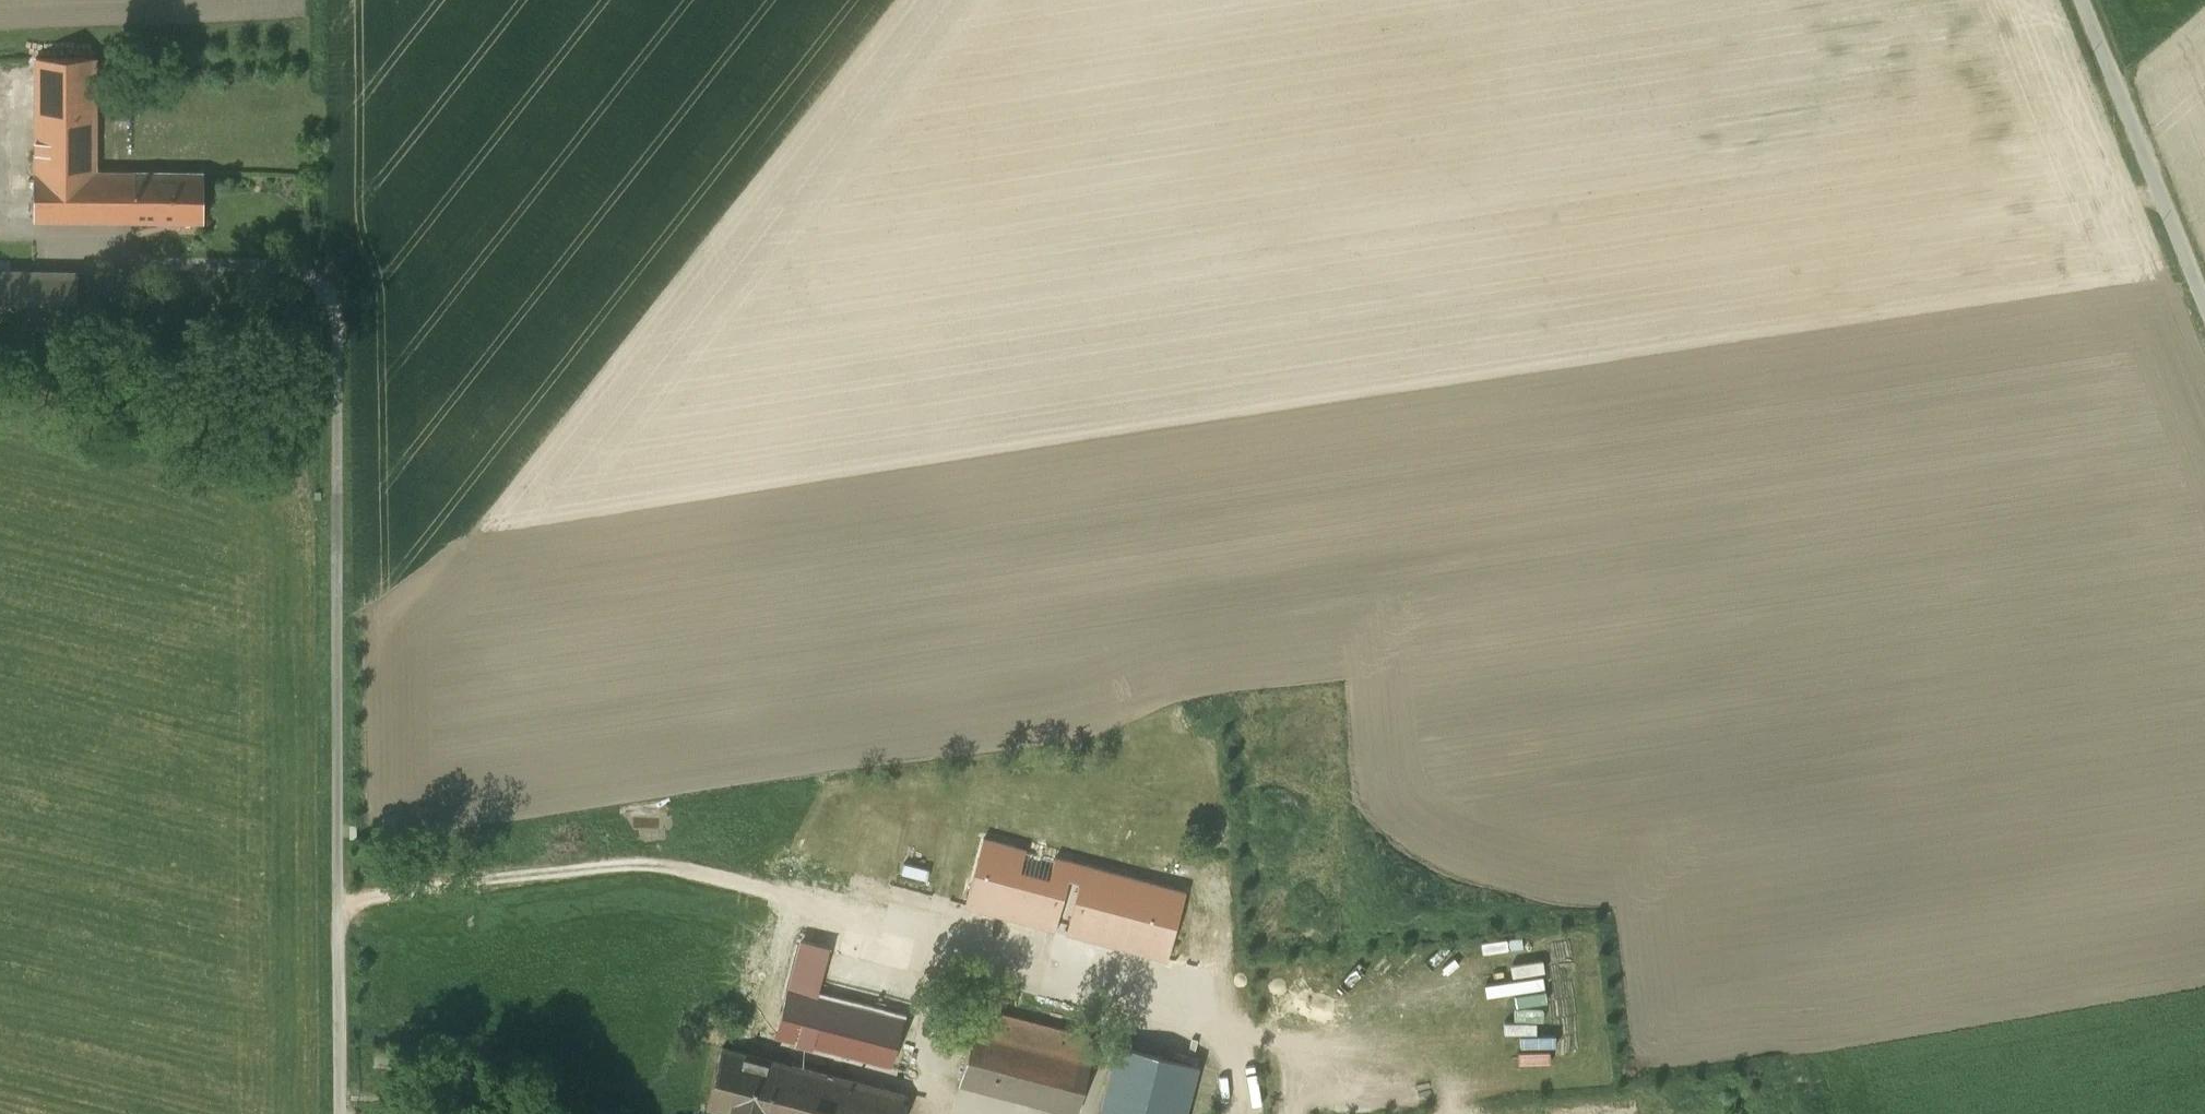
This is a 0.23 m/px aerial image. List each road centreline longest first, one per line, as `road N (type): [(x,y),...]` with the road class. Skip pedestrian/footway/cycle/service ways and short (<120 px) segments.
road 1 (unclassified): [(337,1113),(336,485)]
road 2 (unclassified): [(2072,0),(2204,322)]
road 3 (track): [(1247,1113),(1238,1034),(1187,983)]

